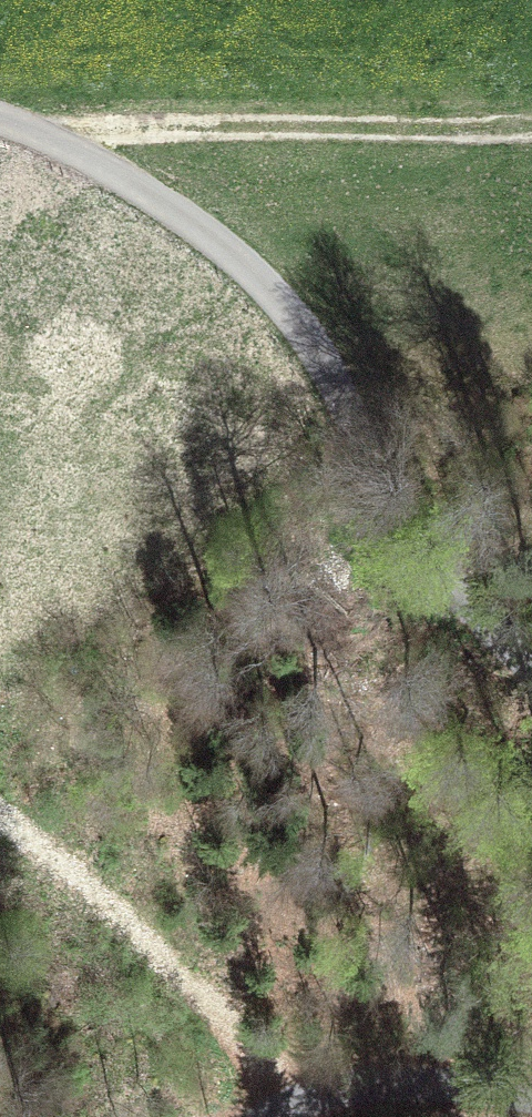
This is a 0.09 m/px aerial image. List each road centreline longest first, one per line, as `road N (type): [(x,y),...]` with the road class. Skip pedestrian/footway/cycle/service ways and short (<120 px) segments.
road 1 (unclassified): [(0,120),(150,194),(242,265),(302,335),(438,575),(531,666)]
road 2 (track): [(35,133),(531,130)]
road 3 (track): [(294,1104),(90,880),(0,816)]
road 4 (unclassified): [(531,1100),(372,1081),(334,1088),(277,1116)]

